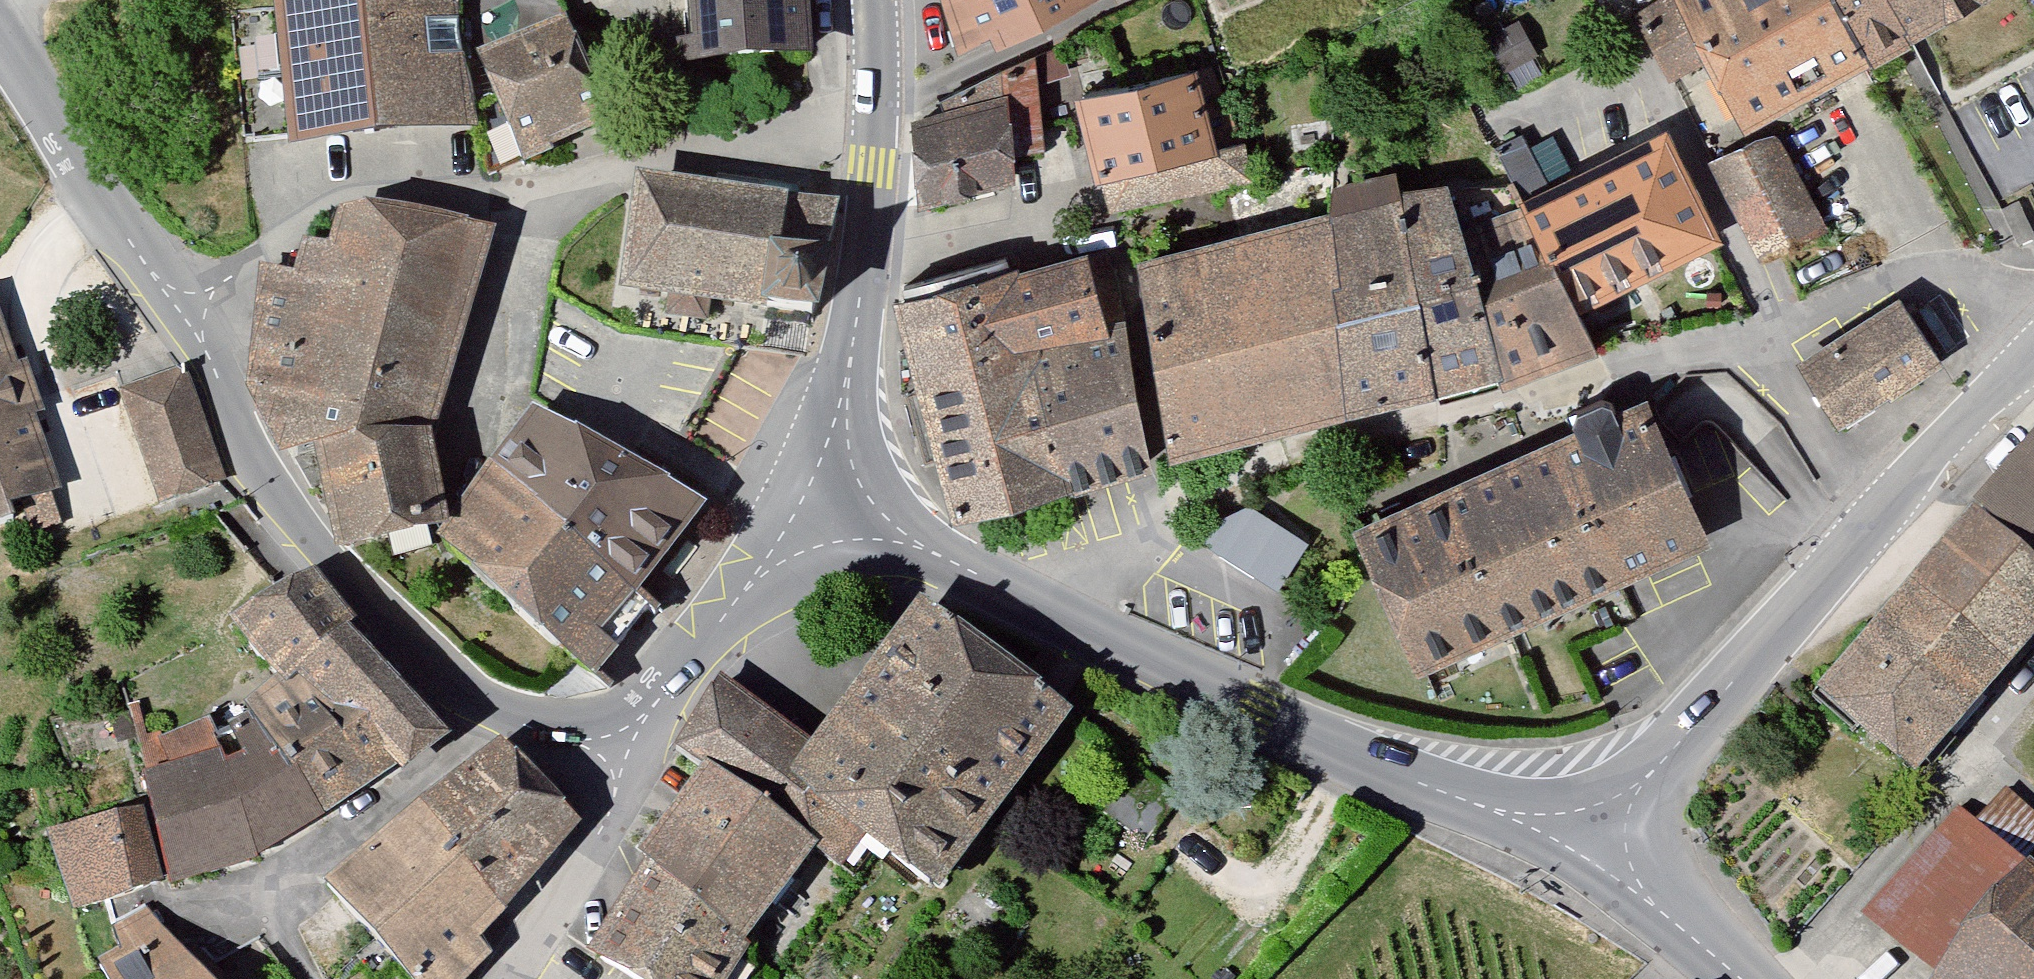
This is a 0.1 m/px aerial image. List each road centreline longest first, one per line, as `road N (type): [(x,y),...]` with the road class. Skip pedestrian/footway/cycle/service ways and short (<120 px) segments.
road 1 (tertiary): [(1600,830),(1534,822),(1475,802),(1261,714),(845,512)]
road 2 (residential): [(185,316),(356,191),(534,201),(629,154),(873,130)]
road 3 (residential): [(2033,295),(2022,286),(1882,271),(1706,341),(1384,433)]
road 4 (tertiary): [(185,316),(253,470),(318,547),(493,712),(626,750)]
road 5 (tertiary): [(2033,356),(1600,830)]
road 6 (tertiary): [(845,512),(845,425),(873,130)]
road 7 (tertiary): [(0,43),(185,316)]
road 8 (tertiary): [(626,750),(763,570),(790,543),(845,512)]
road 9 (residential): [(626,750),(598,846),(504,963)]
road 10 (tertiary): [(1732,978),(1626,872),(1600,830)]
road 11 (tertiary): [(873,130),(866,0)]

